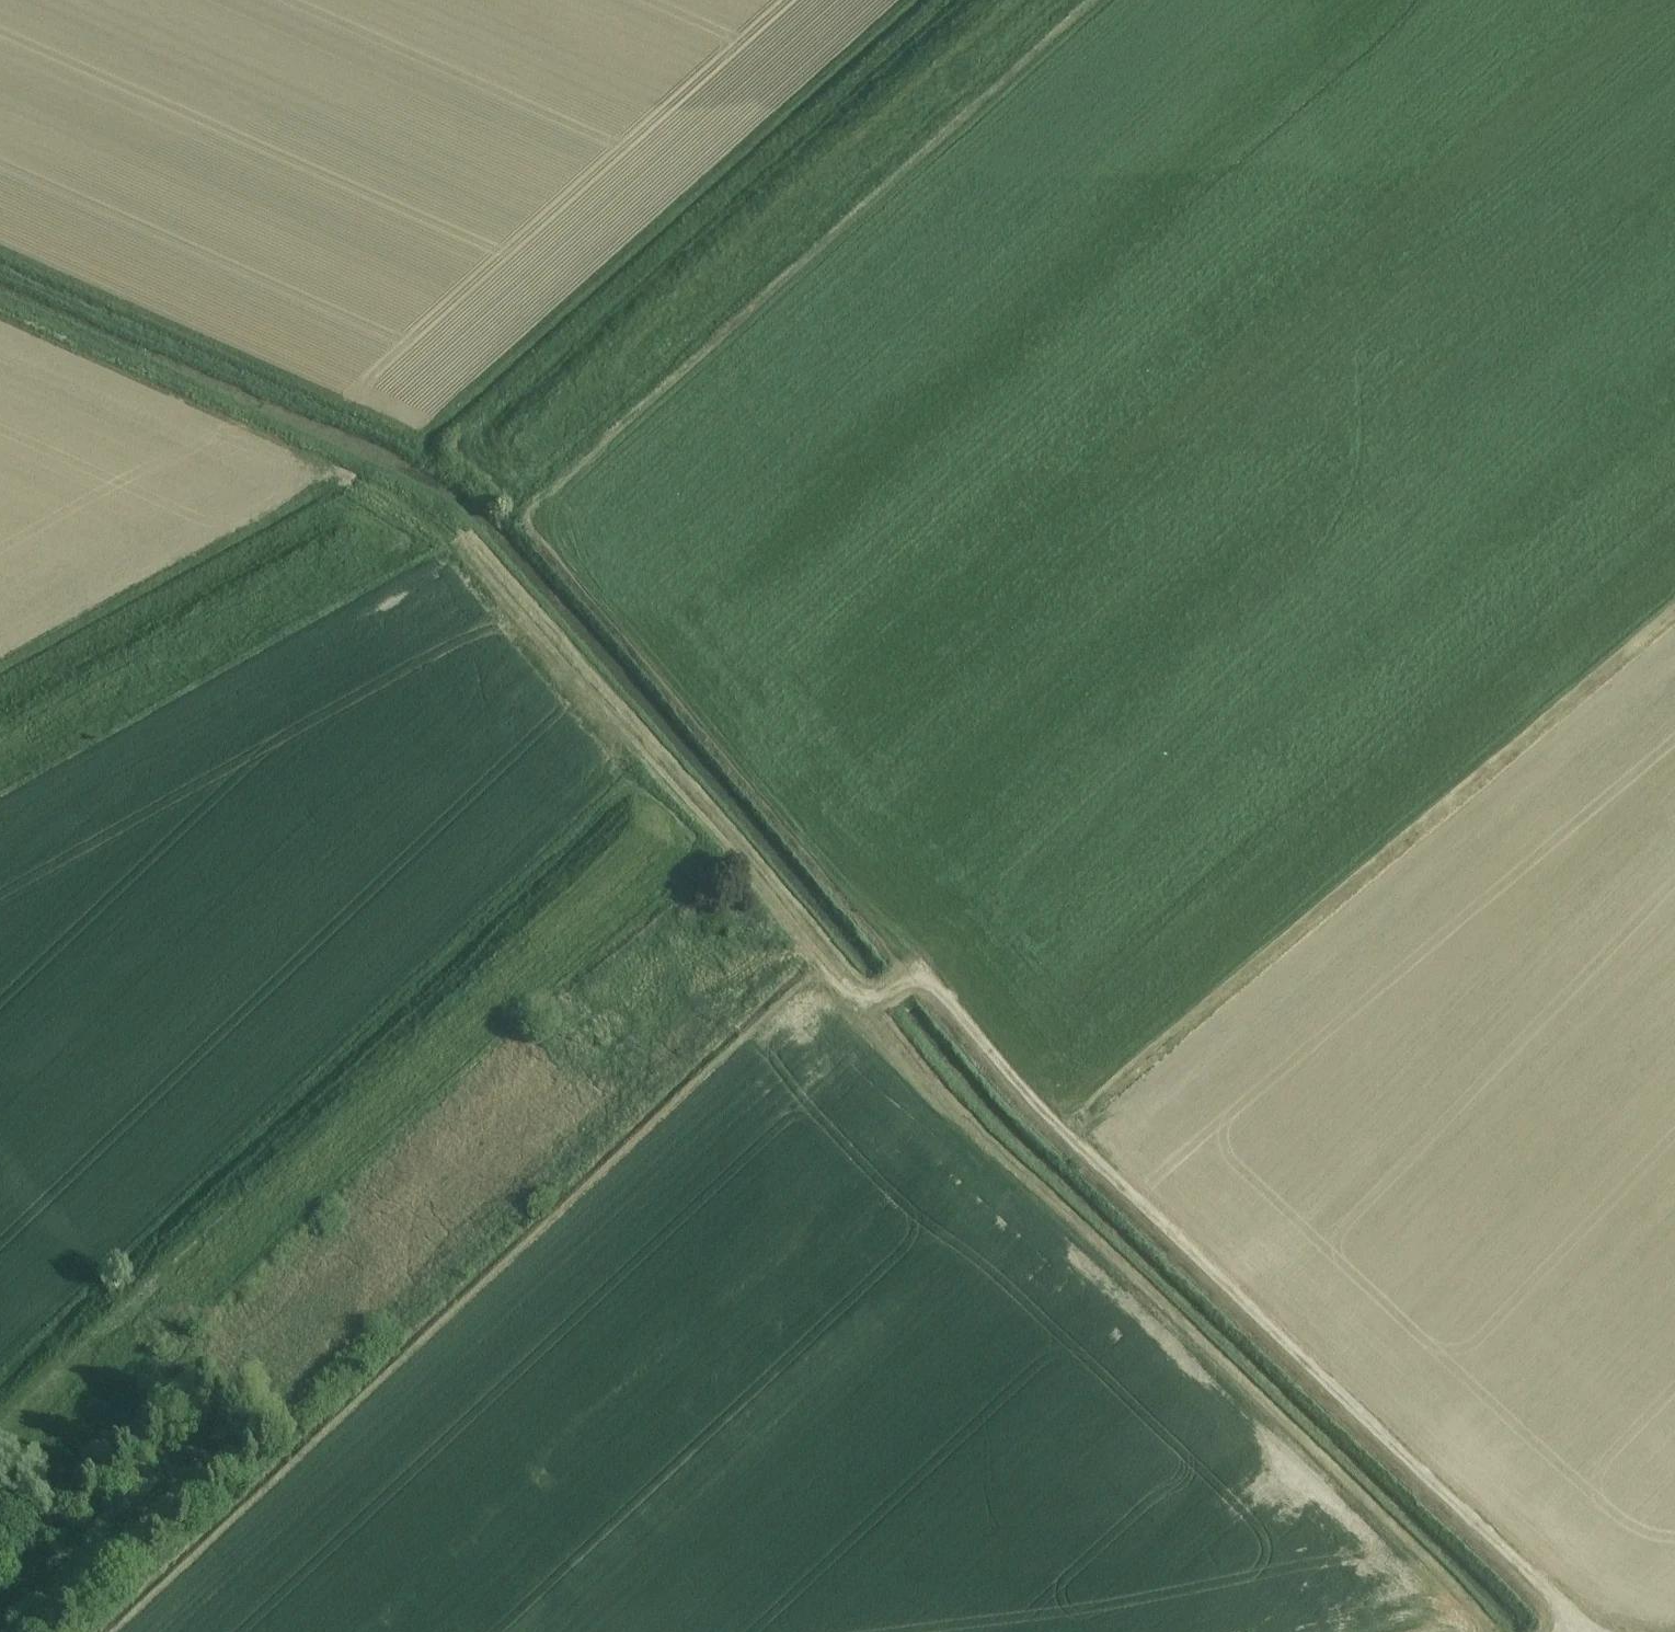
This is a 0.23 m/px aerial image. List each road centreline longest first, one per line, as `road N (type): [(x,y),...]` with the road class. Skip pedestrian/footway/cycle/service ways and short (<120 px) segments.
road 1 (track): [(1566,1631),(1557,1598),(1033,1103),(935,990),(910,983),(860,994),(838,978),(435,520),(316,467)]
road 2 (track): [(1391,1543),(1474,1631)]

